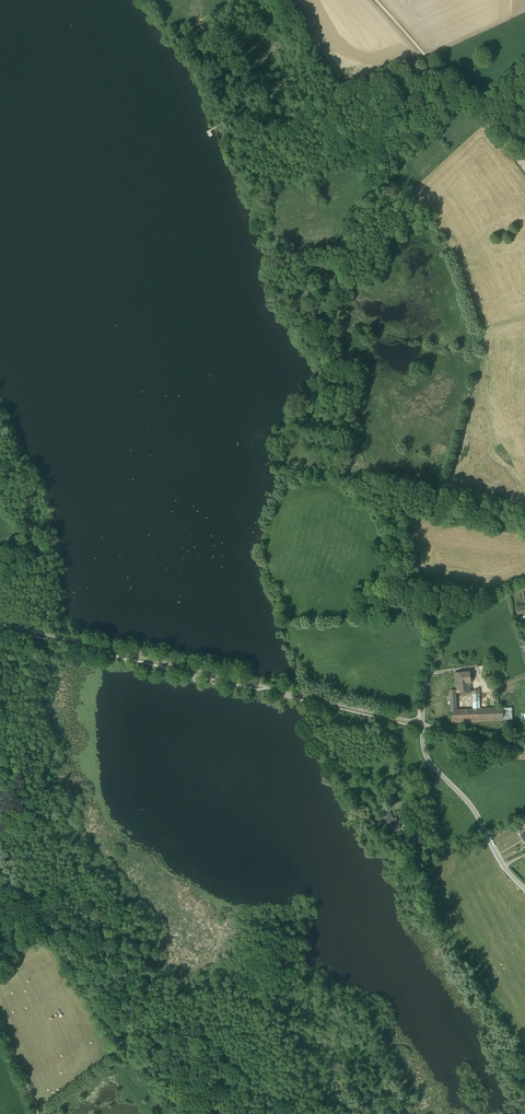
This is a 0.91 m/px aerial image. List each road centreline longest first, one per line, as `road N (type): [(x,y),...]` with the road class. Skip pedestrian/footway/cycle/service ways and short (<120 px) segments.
road 1 (residential): [(524,888),(501,862),(469,804),(429,763),(423,724),(424,685),(445,626),(524,586)]
road 2 (track): [(376,0),(524,172)]
road 3 (track): [(436,644),(395,575),(376,517),(341,479)]

